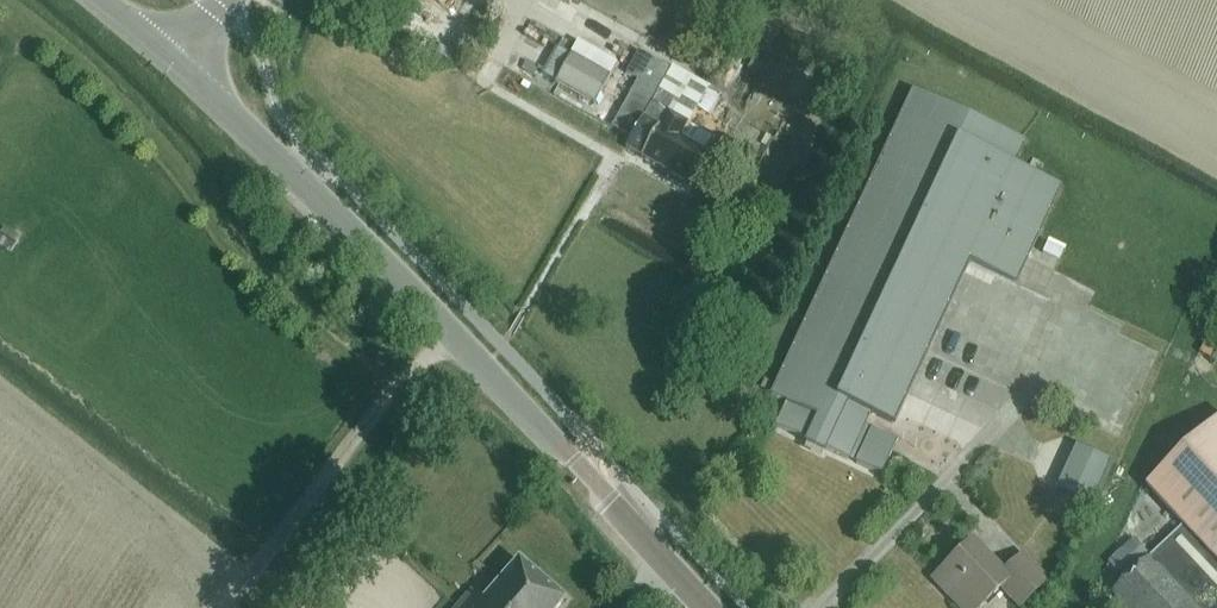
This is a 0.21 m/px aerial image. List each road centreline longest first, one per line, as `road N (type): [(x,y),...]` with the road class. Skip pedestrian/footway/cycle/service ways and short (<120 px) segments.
road 1 (secondary): [(595,481),(175,64)]
road 2 (track): [(452,334),(406,377),(226,607)]

